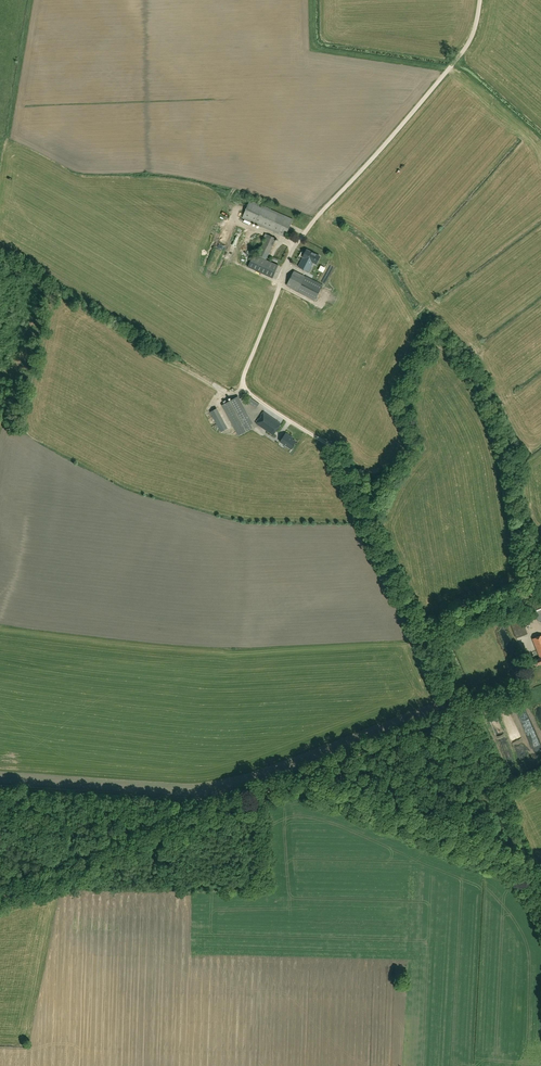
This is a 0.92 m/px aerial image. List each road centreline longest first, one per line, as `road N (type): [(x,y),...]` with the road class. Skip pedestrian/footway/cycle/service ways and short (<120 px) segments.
road 1 (track): [(458,714),(331,448),(241,385),(294,249),(459,58),(480,0)]
road 2 (track): [(458,714),(0,896)]
road 3 (track): [(297,777),(525,865)]
road 4 (track): [(525,865),(458,714)]

